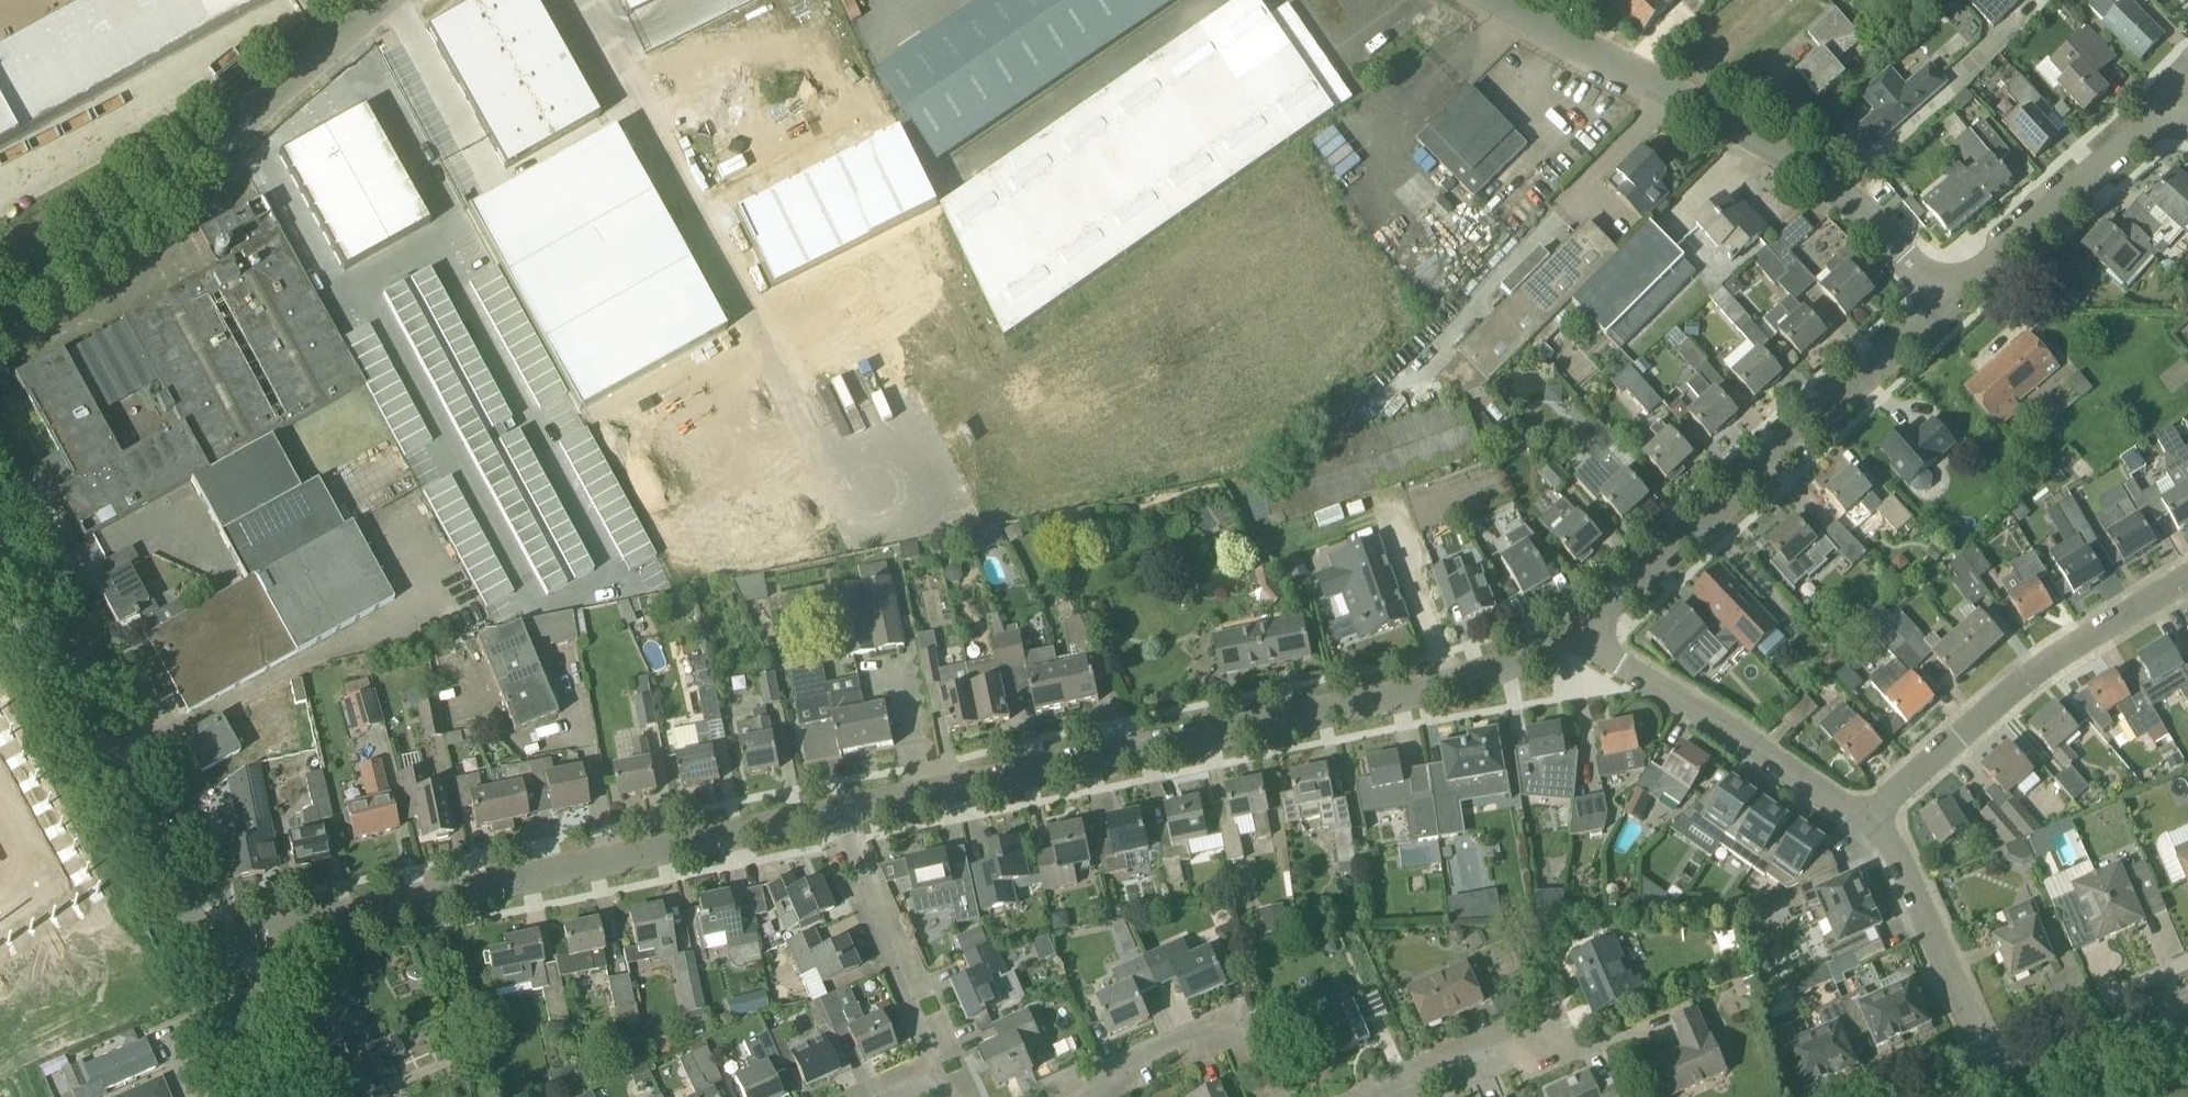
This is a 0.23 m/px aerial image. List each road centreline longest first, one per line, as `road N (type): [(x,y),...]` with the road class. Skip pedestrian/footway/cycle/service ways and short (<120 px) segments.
road 1 (residential): [(841,808),(1465,678),(1570,624)]
road 2 (residential): [(216,942),(841,808)]
road 3 (unclassified): [(1518,0),(1764,134),(1841,193),(1947,293)]
road 4 (residential): [(1570,624),(1947,293)]
road 5 (unclassified): [(0,313),(84,254),(366,0)]
road 6 (unclassified): [(216,942),(0,556)]
road 7 (residential): [(1865,818),(2079,631),(2187,566)]
road 8 (residential): [(1865,818),(1748,750),(1570,624)]
road 9 (residential): [(2000,1078),(1921,906),(1865,818)]
road 10 (residential): [(1947,293),(2165,106)]
road 11 (residential): [(943,1056),(841,808)]
road 12 (residential): [(1058,1096),(1225,1036),(1249,1055),(1269,1096)]
road 13 (residential): [(1373,1096),(1561,1018)]
road 14 (tertiary): [(2184,996),(2000,1078)]
road 15 (tertiary): [(2010,1096),(2181,1021)]
road 16 (residential): [(204,1096),(192,1069),(194,1025),(243,991)]

